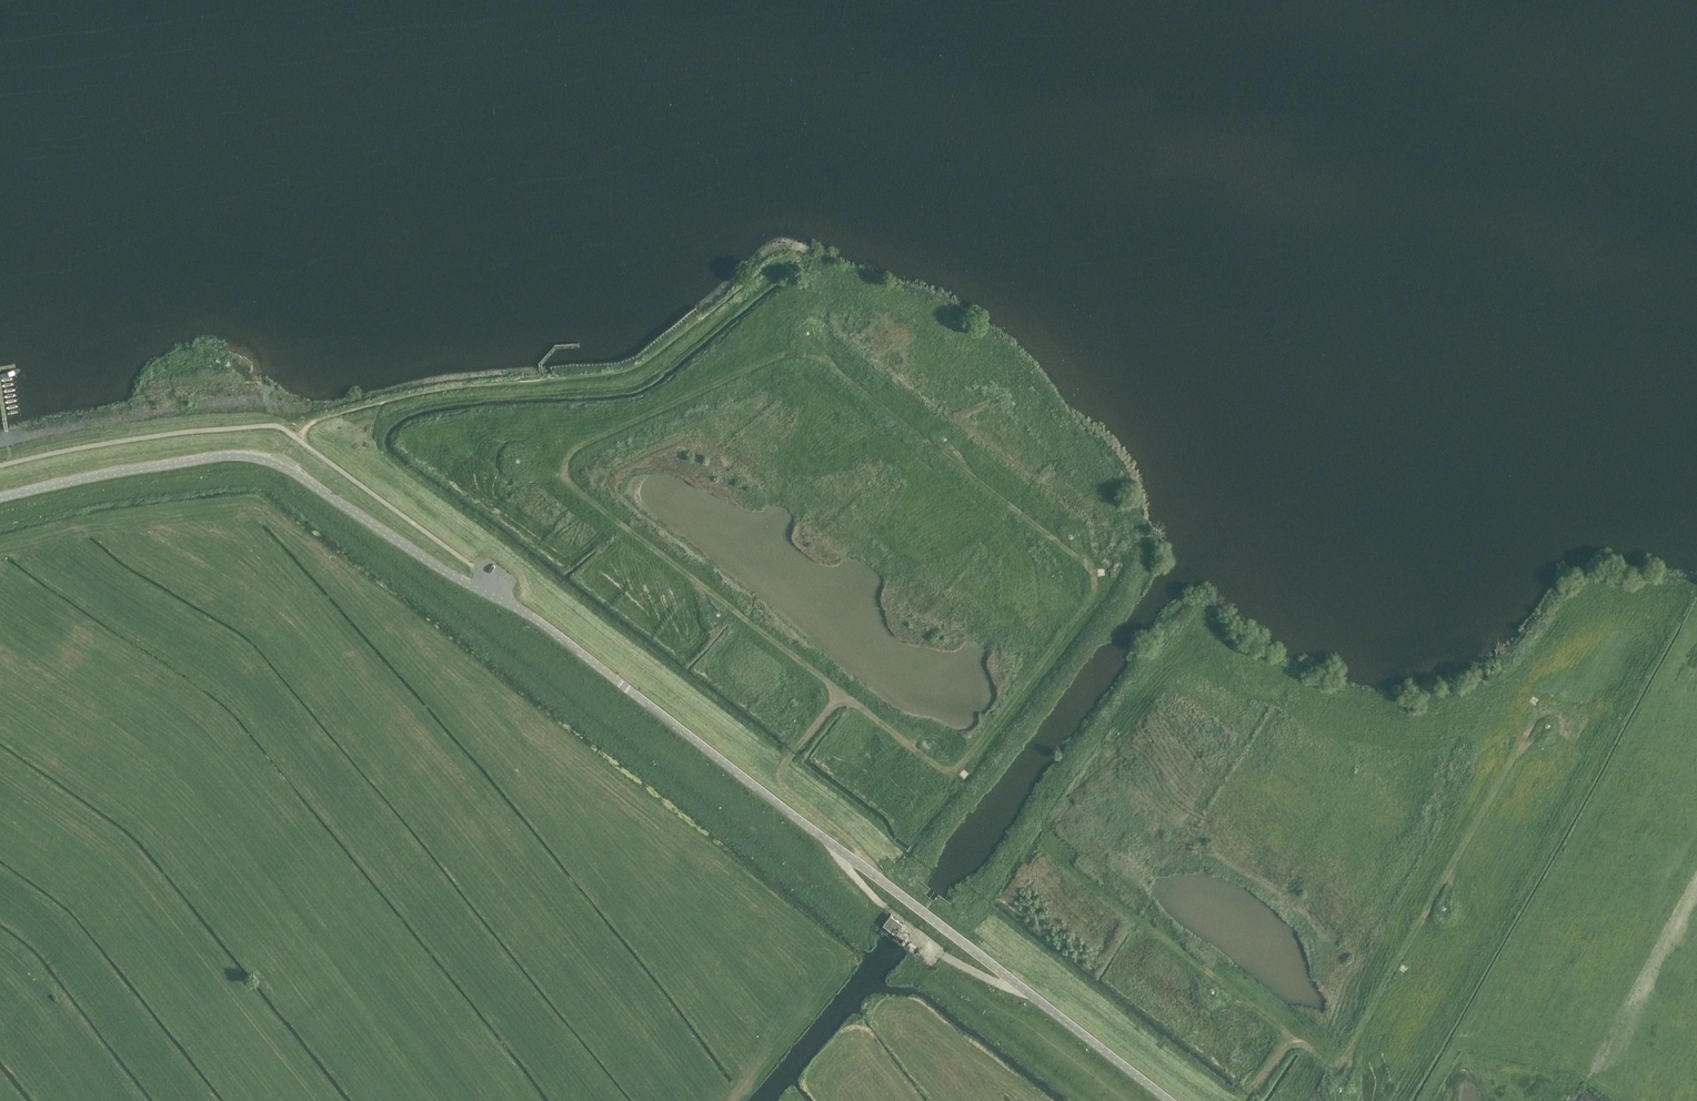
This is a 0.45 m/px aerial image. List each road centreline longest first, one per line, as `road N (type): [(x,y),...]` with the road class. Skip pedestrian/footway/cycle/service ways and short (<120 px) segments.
road 1 (tertiary): [(0,498),(226,452),(276,462),(534,617),(1171,1100)]
road 2 (track): [(703,588),(572,485),(564,462),(574,448),(787,355),(818,358),(1093,574),(1092,598),(958,767),(939,767),(823,677)]
road 3 (track): [(1541,707),(1342,1060),(1328,1061),(1292,1038),(1049,846)]
road 4 (track): [(841,694),(788,760),(783,781),(857,847),(870,873)]
road 5 (track): [(823,677),(703,588)]

